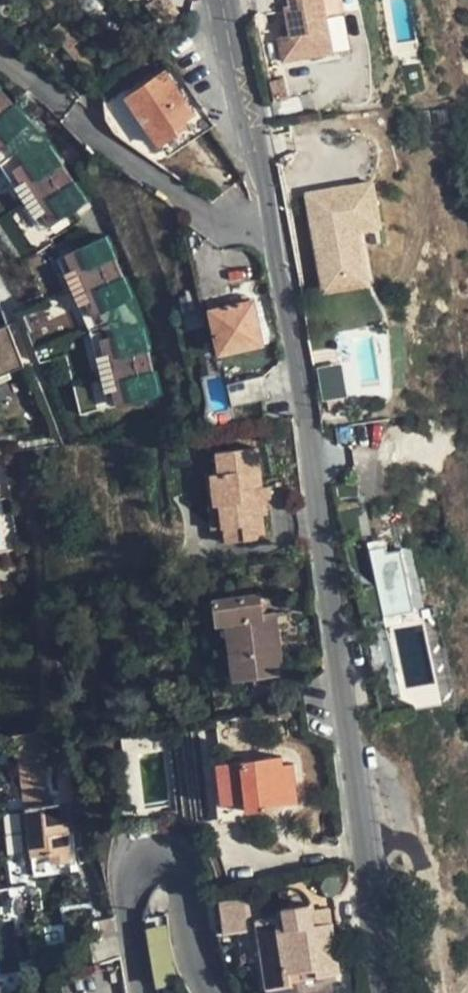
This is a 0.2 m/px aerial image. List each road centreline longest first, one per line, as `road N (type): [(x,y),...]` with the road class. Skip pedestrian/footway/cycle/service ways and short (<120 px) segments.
road 1 (unclassified): [(271,231),(304,407),(380,992)]
road 2 (residential): [(271,231),(225,216),(0,50)]
road 3 (unclassified): [(211,992),(175,873),(163,866),(138,874),(132,886),(142,992)]
road 4 (unclassified): [(222,0),(271,231)]

